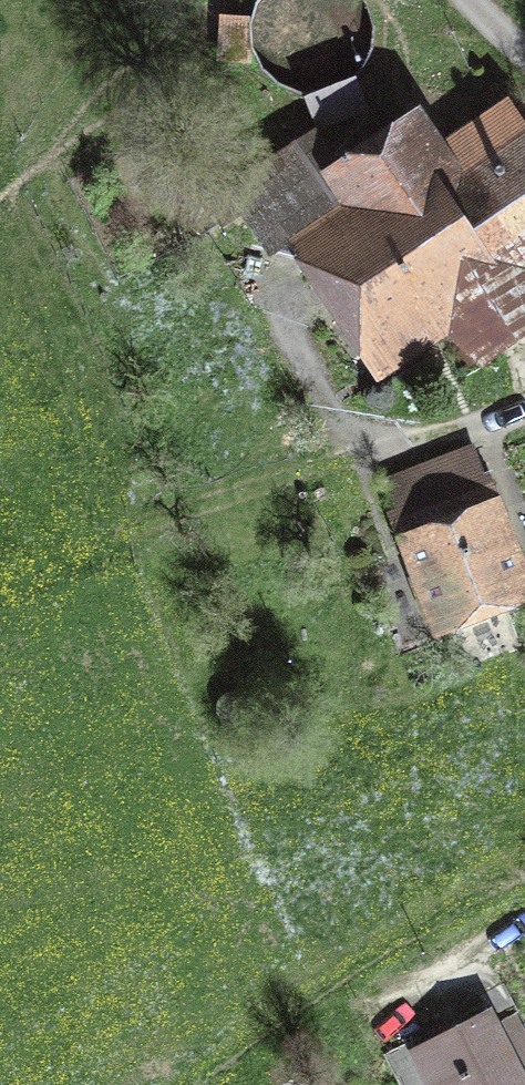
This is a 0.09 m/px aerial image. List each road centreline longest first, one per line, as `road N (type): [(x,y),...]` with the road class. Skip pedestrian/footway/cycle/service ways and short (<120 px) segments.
road 1 (track): [(0,587),(79,551),(342,461)]
road 2 (track): [(524,410),(342,461)]
road 3 (track): [(524,926),(386,1010)]

